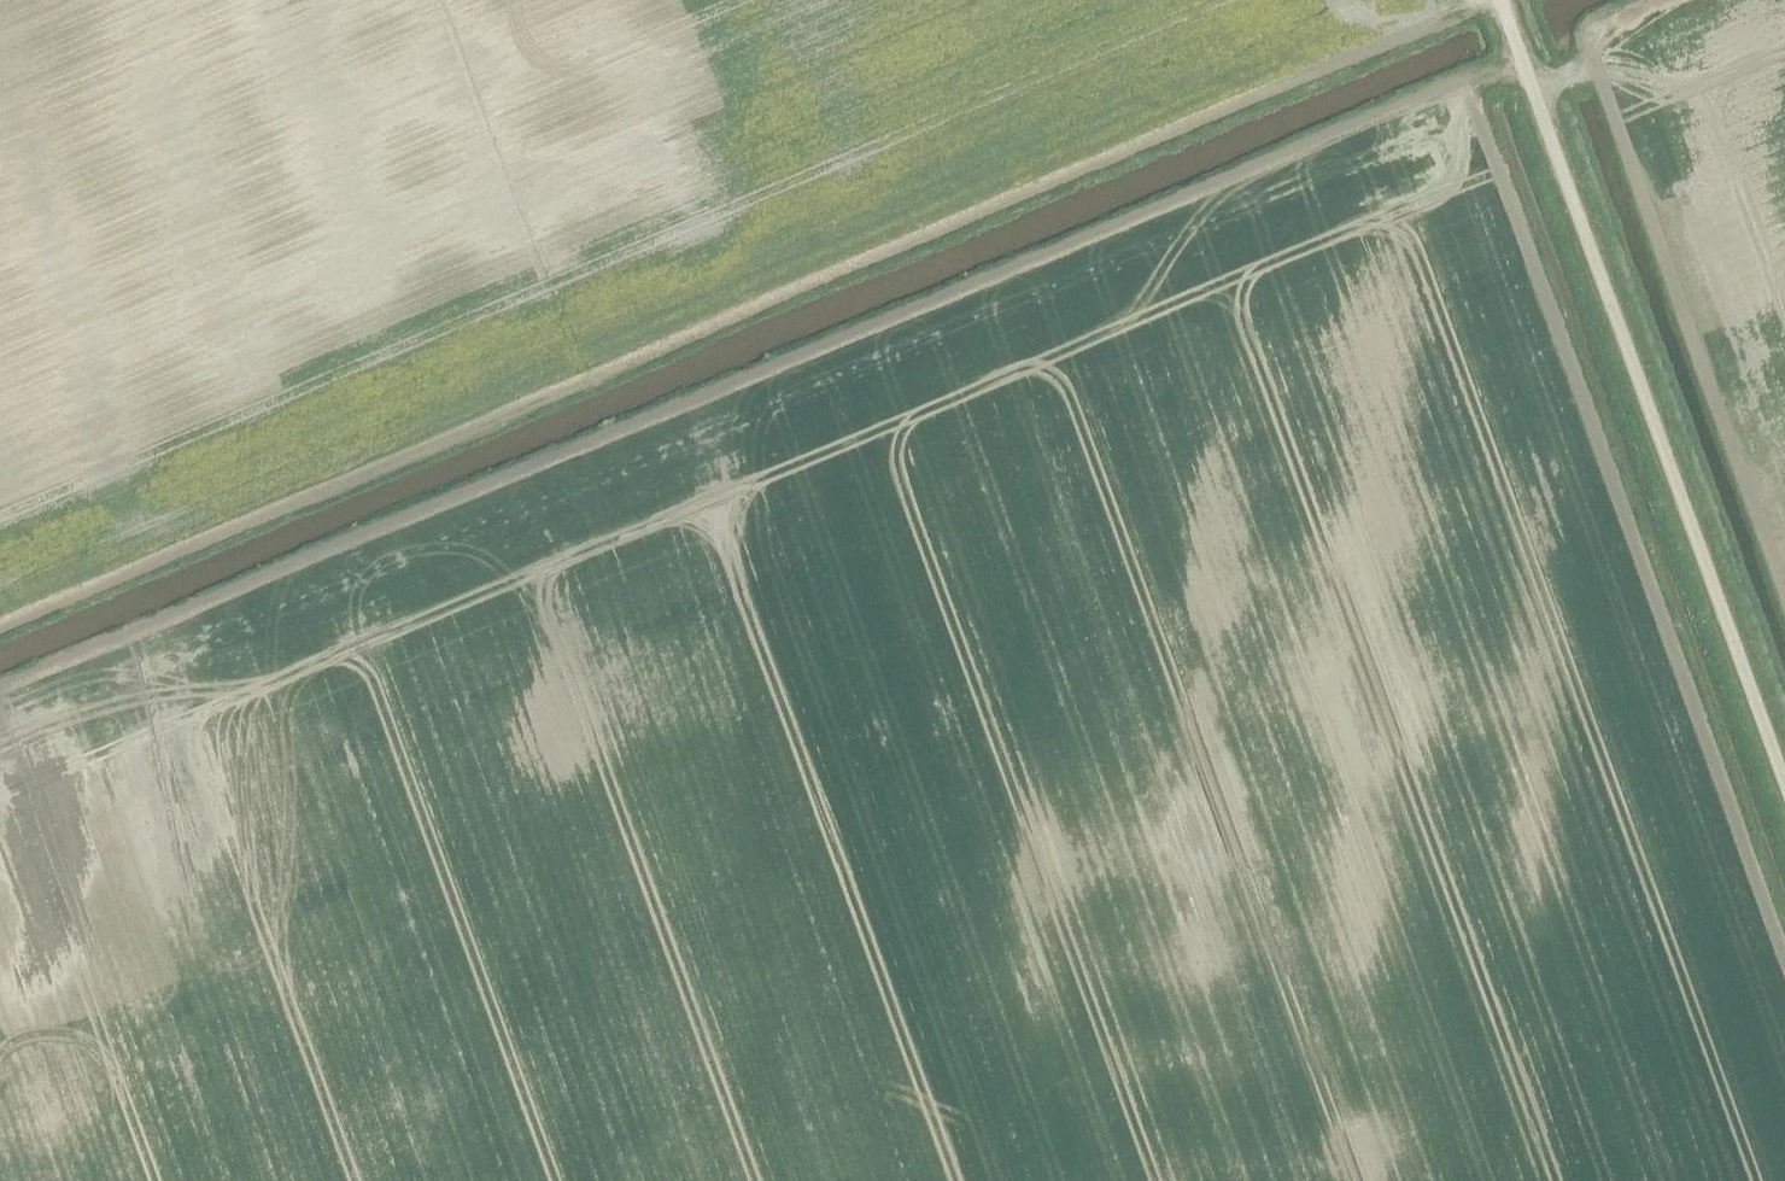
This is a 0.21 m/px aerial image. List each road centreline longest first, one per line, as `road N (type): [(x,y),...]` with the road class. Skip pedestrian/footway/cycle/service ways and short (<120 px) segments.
road 1 (unclassified): [(1784,800),(1495,0)]

